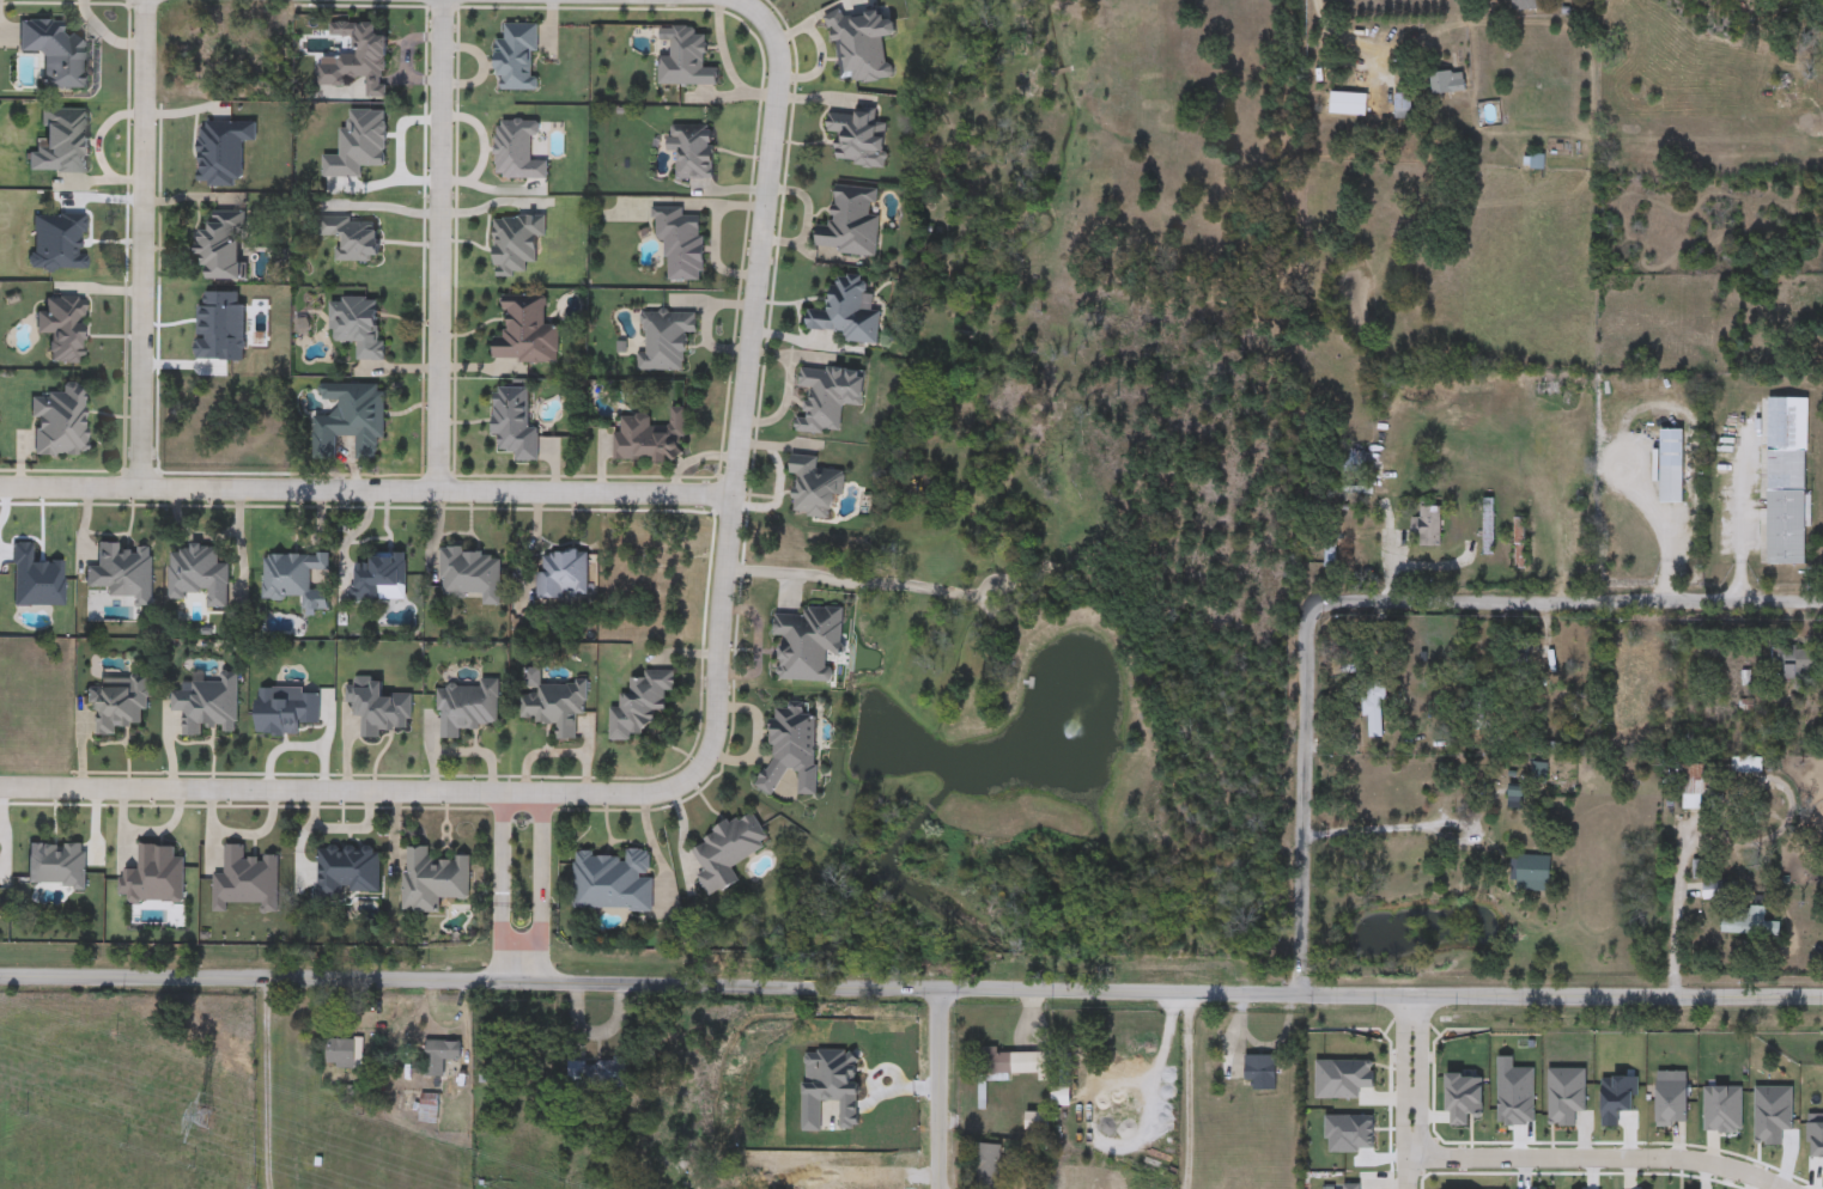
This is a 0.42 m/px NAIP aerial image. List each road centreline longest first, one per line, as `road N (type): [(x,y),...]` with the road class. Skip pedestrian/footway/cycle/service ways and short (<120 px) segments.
road 1 (tertiary): [(1305,994),(0,976)]
road 2 (residential): [(1305,994),(1313,932),(1314,618),(1323,604),(1822,599)]
road 3 (residential): [(755,12),(778,54),(715,756),(700,779)]
road 4 (residential): [(737,500),(0,490)]
road 5 (residential): [(700,779),(657,793),(0,791)]
road 6 (residential): [(438,495),(443,0)]
road 7 (residential): [(148,0),(145,492)]
road 8 (residential): [(1408,1158),(1671,1157),(1789,1188)]
road 9 (tertiary): [(1672,995),(1305,994)]
road 10 (residential): [(942,987),(943,1188)]
road 11 (residential): [(1417,995),(1407,1188)]
road 12 (tertiary): [(1822,996),(1672,995)]

